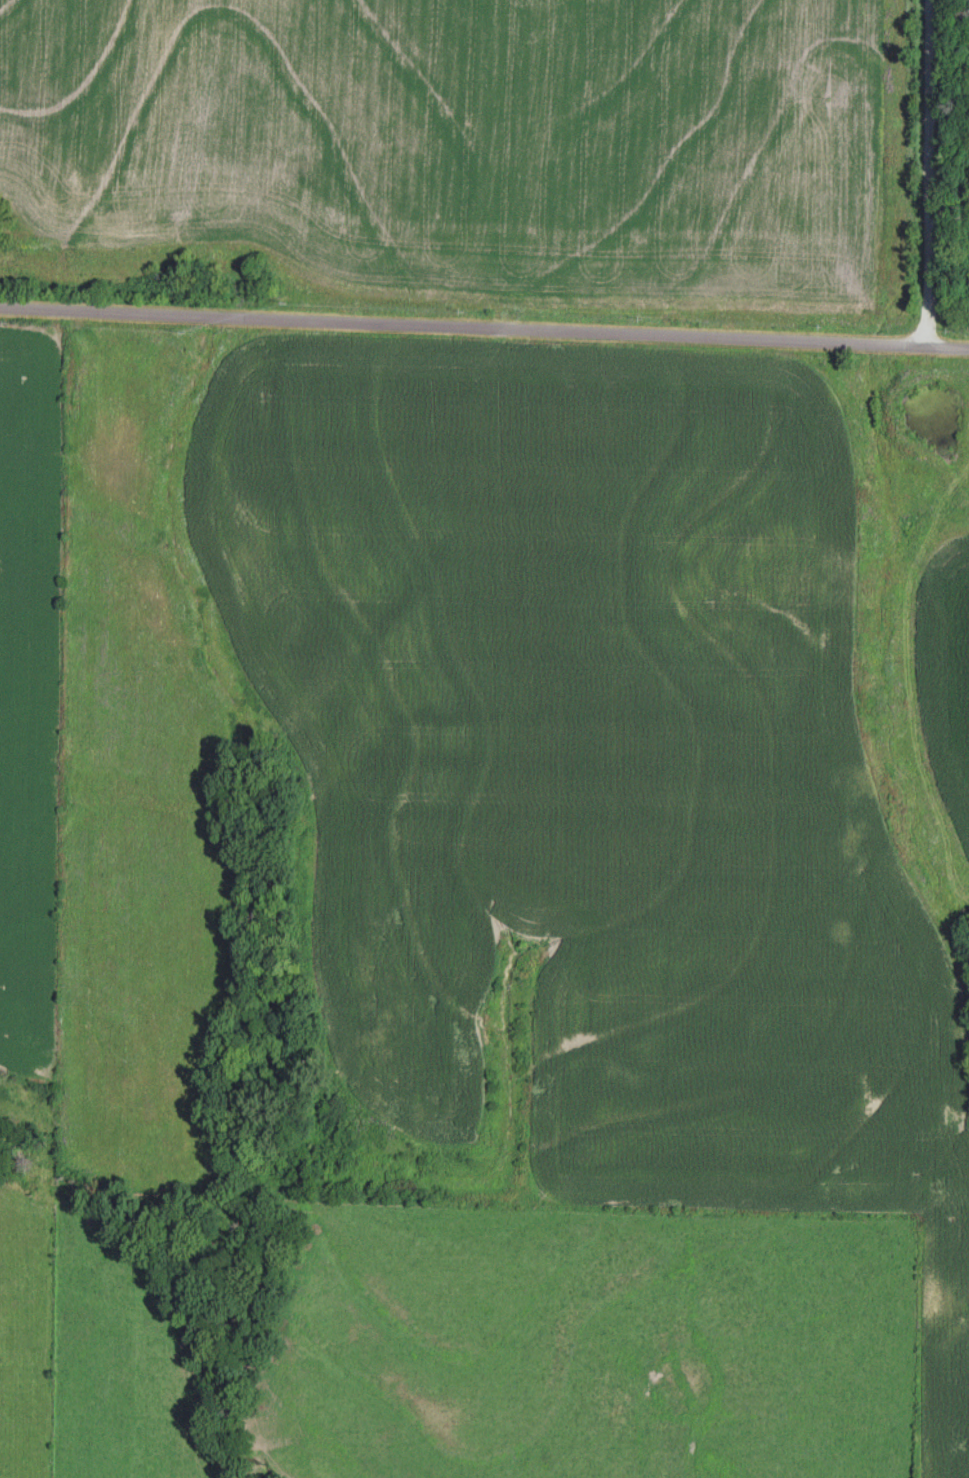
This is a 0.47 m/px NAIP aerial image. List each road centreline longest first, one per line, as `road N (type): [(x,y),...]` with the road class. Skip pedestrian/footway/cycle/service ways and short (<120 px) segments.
road 1 (residential): [(968,347),(0,307)]
road 2 (residential): [(926,346),(931,0)]

